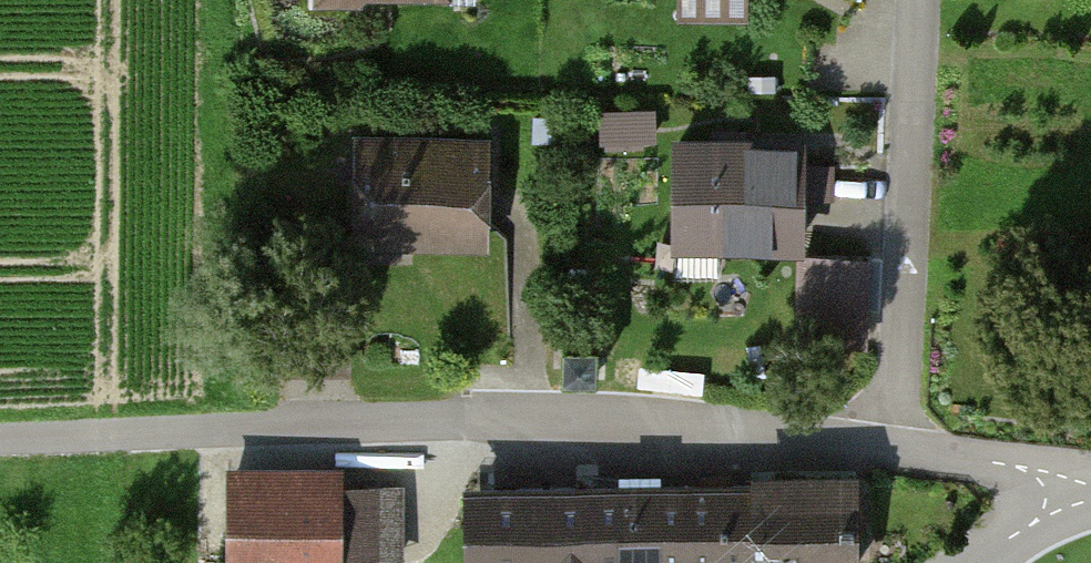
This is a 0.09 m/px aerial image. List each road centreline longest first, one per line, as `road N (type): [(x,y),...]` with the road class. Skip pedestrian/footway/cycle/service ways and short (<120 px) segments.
road 1 (residential): [(202,418),(556,411),(893,449)]
road 2 (residential): [(893,449),(922,0)]
road 3 (track): [(0,420),(202,418)]
road 4 (residential): [(893,449),(1015,466),(1073,502)]

